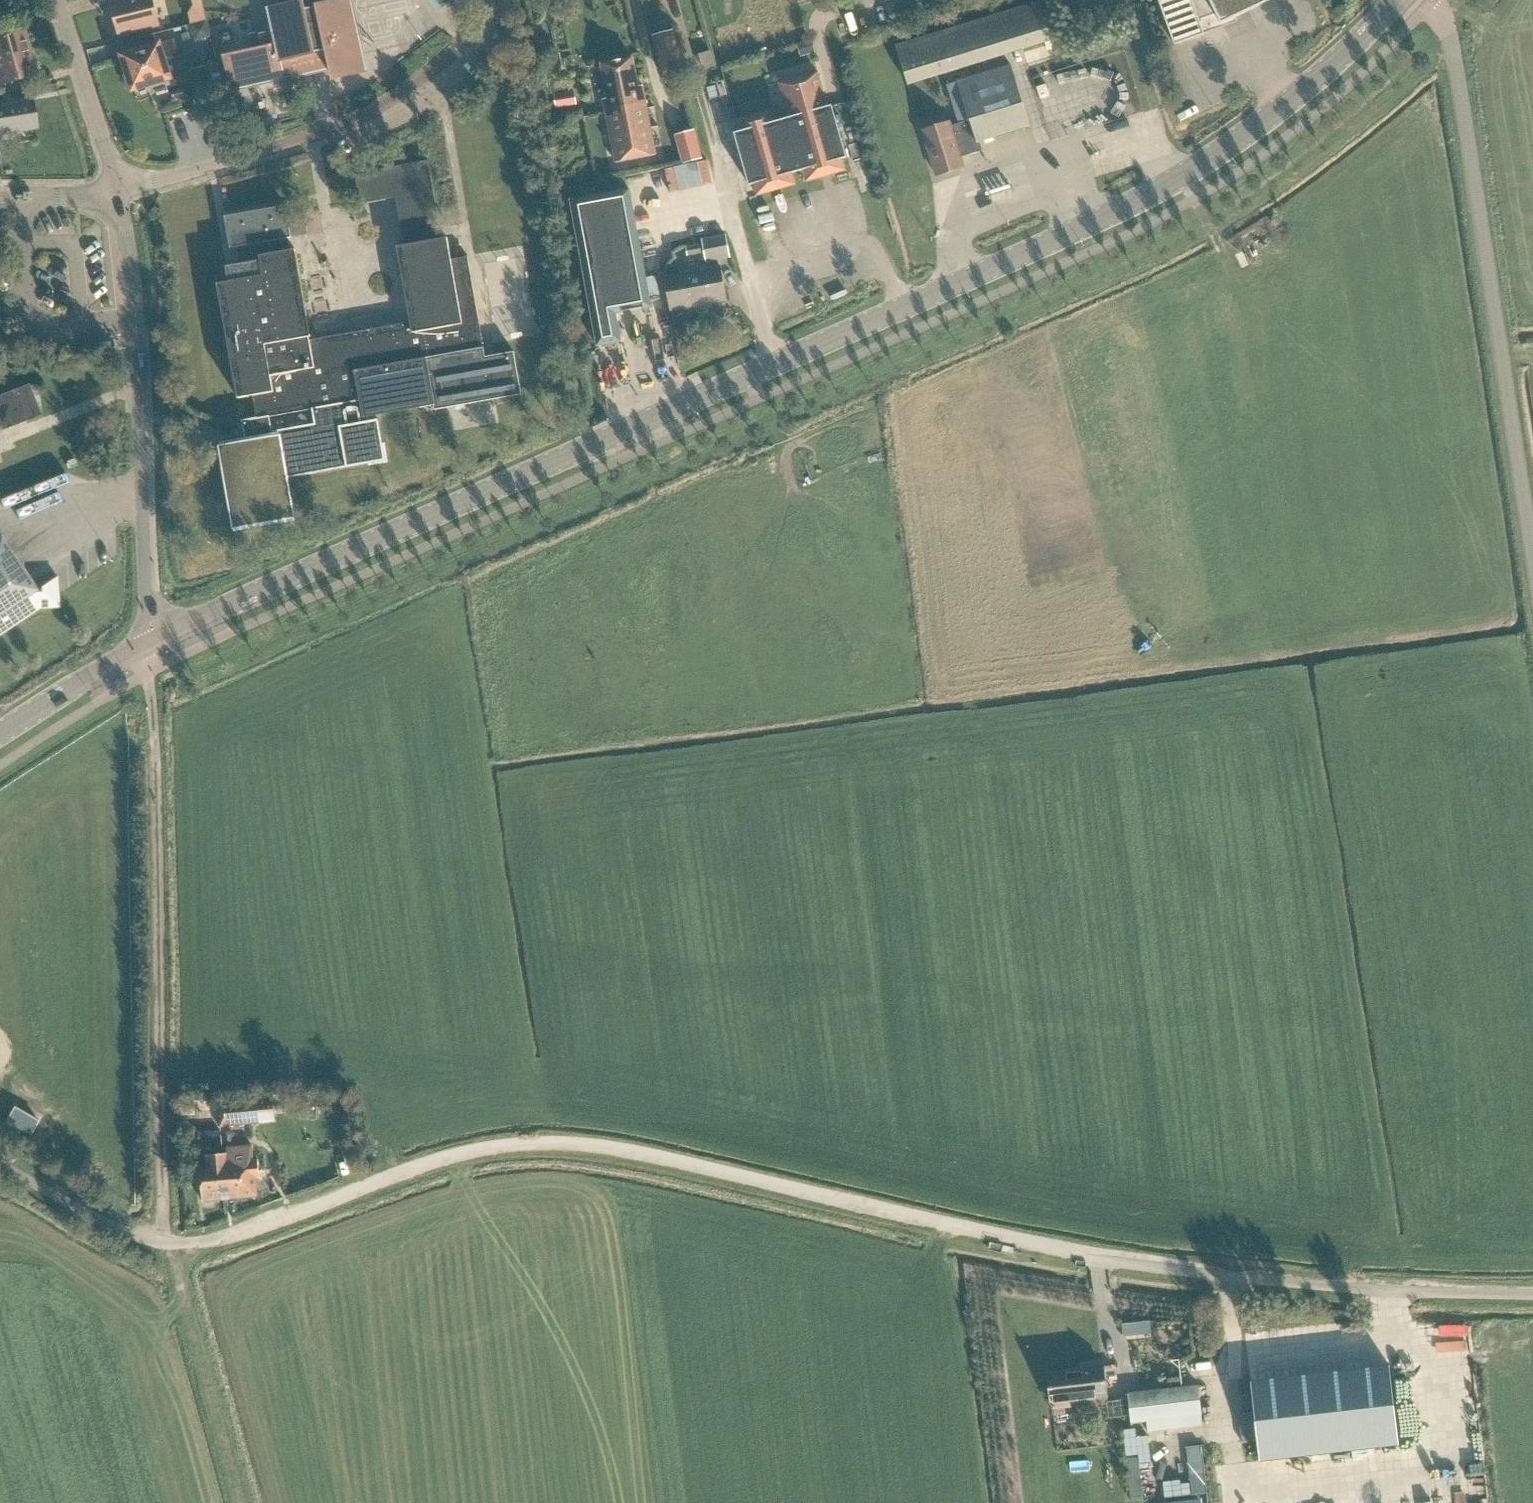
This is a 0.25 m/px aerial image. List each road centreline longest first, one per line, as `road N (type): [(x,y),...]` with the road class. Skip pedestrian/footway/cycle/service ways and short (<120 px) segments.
road 1 (tertiary): [(149,644),(1153,193),(1305,90),(1398,0)]
road 2 (track): [(150,673),(165,1228),(243,1502)]
road 3 (unclassified): [(1532,559),(1453,52),(1425,0)]
road 4 (residential): [(149,644),(138,320),(118,191)]
road 5 (residential): [(118,191),(236,161),(377,111),(435,68),(496,0)]
road 6 (unclassified): [(366,1187),(241,1234),(168,1242),(130,1233),(0,1163)]
road 7 (residential): [(118,191),(59,0)]
road 8 (tertiary): [(0,733),(149,644)]
road 9 (residential): [(834,94),(821,18),(867,0)]

